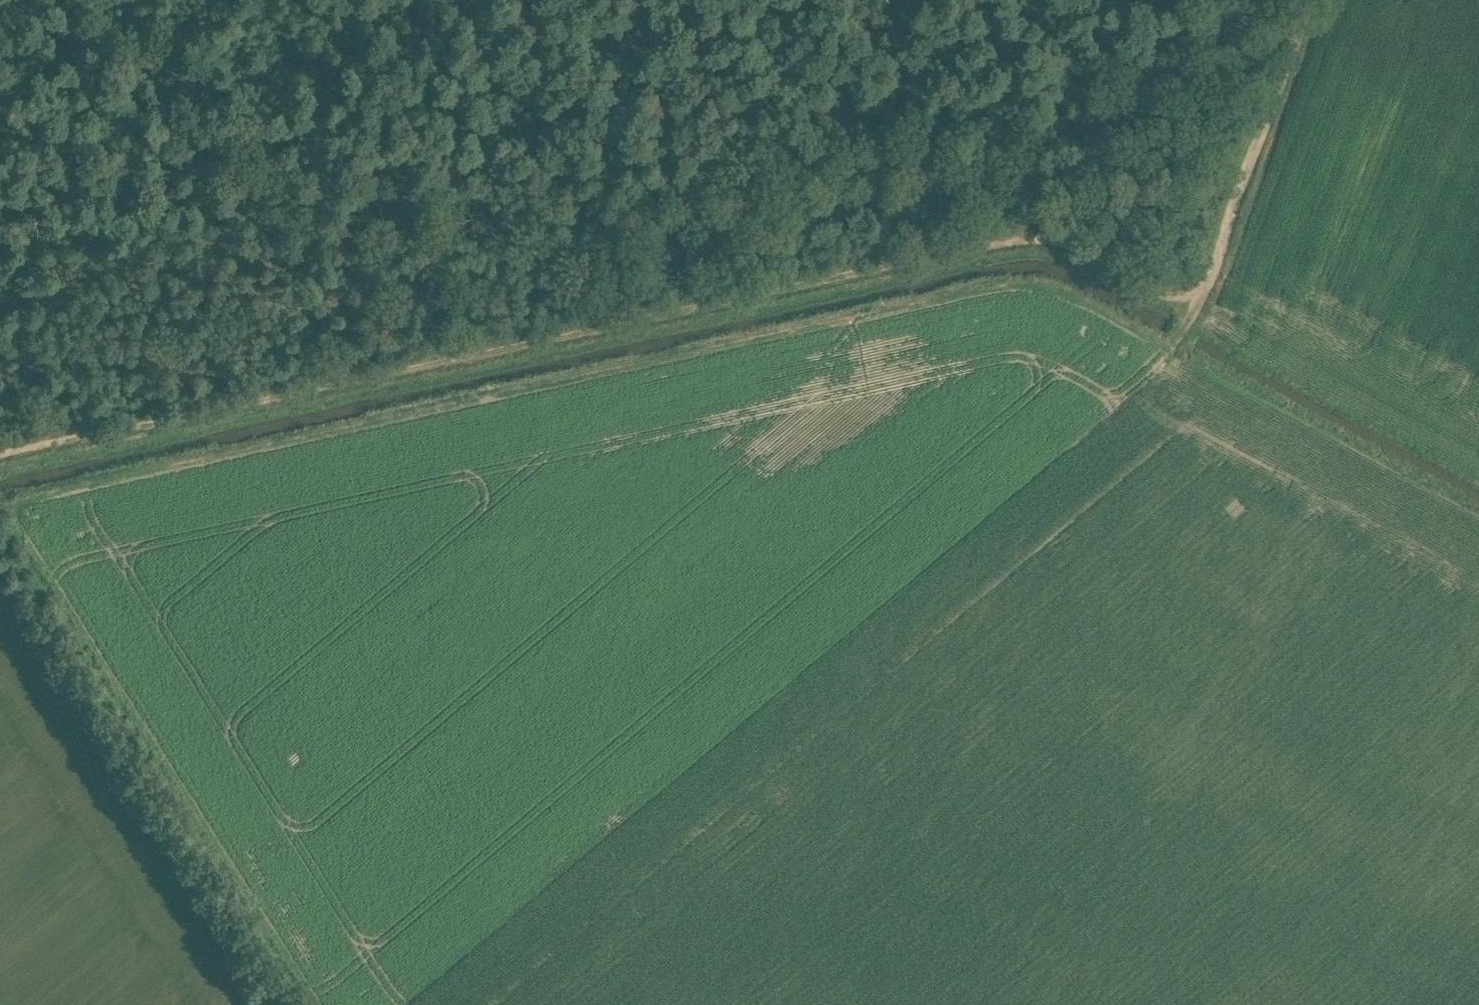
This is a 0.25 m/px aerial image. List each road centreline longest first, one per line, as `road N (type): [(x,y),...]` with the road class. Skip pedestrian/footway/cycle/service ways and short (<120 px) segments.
road 1 (track): [(0,455),(957,253),(1063,247),(1149,293),(1195,298),(1314,0)]

